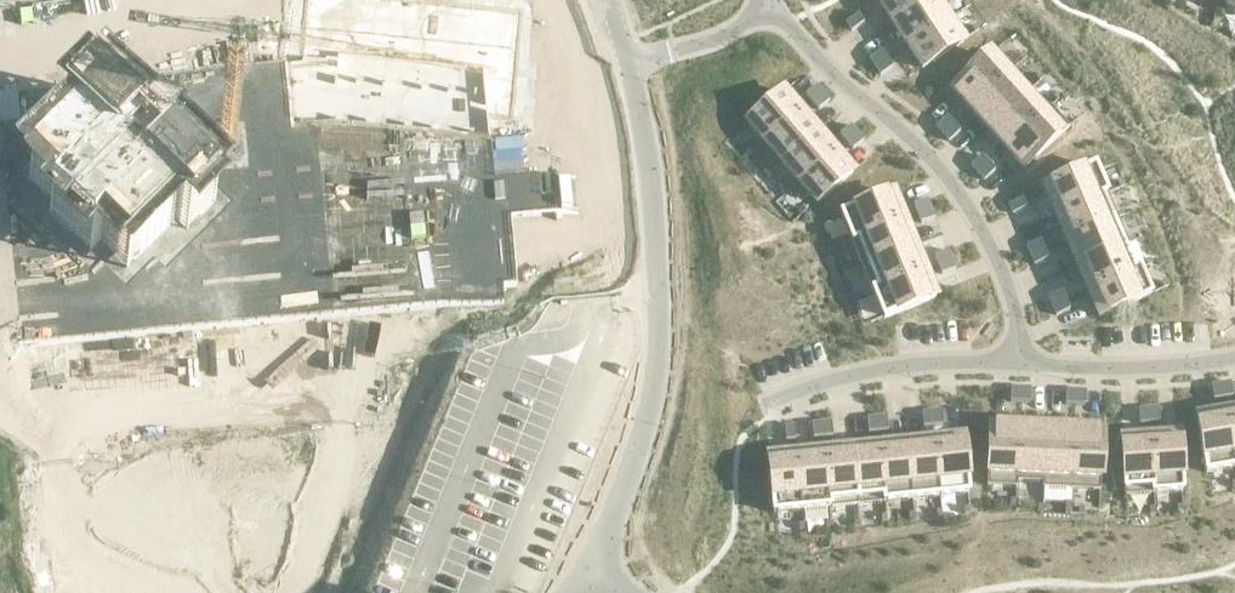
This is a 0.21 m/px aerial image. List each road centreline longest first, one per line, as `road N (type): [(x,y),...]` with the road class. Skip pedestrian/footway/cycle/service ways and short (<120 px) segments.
road 1 (tertiary): [(627,65),(651,179),(655,354),(648,409),(590,582)]
road 2 (residential): [(1020,365),(1018,312),(971,211),(938,167),(834,78),(769,7)]
road 3 (residential): [(768,405),(870,373),(1020,365)]
road 4 (residential): [(1020,365),(1106,370),(1234,360)]
road 5 (residential): [(627,65),(726,37),(769,7)]

